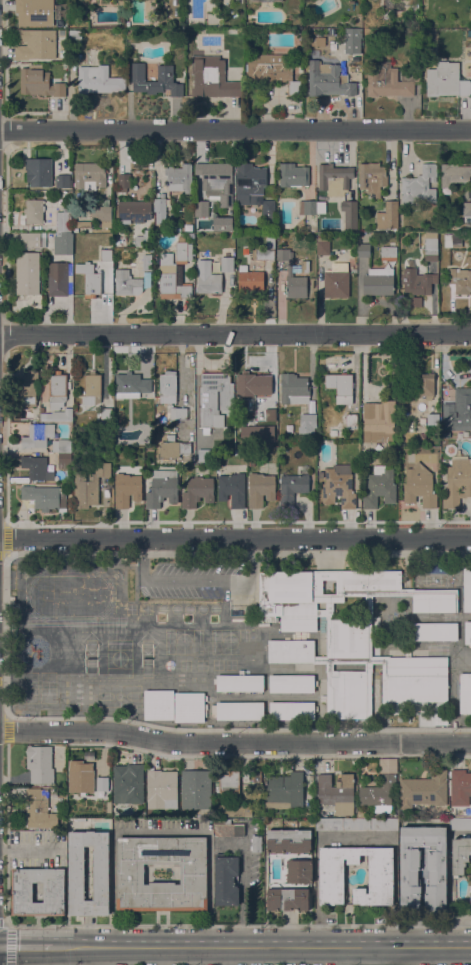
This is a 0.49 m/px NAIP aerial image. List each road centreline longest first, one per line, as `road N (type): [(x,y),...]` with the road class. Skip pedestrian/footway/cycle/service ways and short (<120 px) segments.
road 1 (residential): [(0,730),(107,731),(173,744),(470,743)]
road 2 (residential): [(470,334),(0,337)]
road 3 (residential): [(470,540),(0,539)]
road 4 (residential): [(470,130),(0,129)]
road 5 (secondary): [(52,948),(470,947)]

